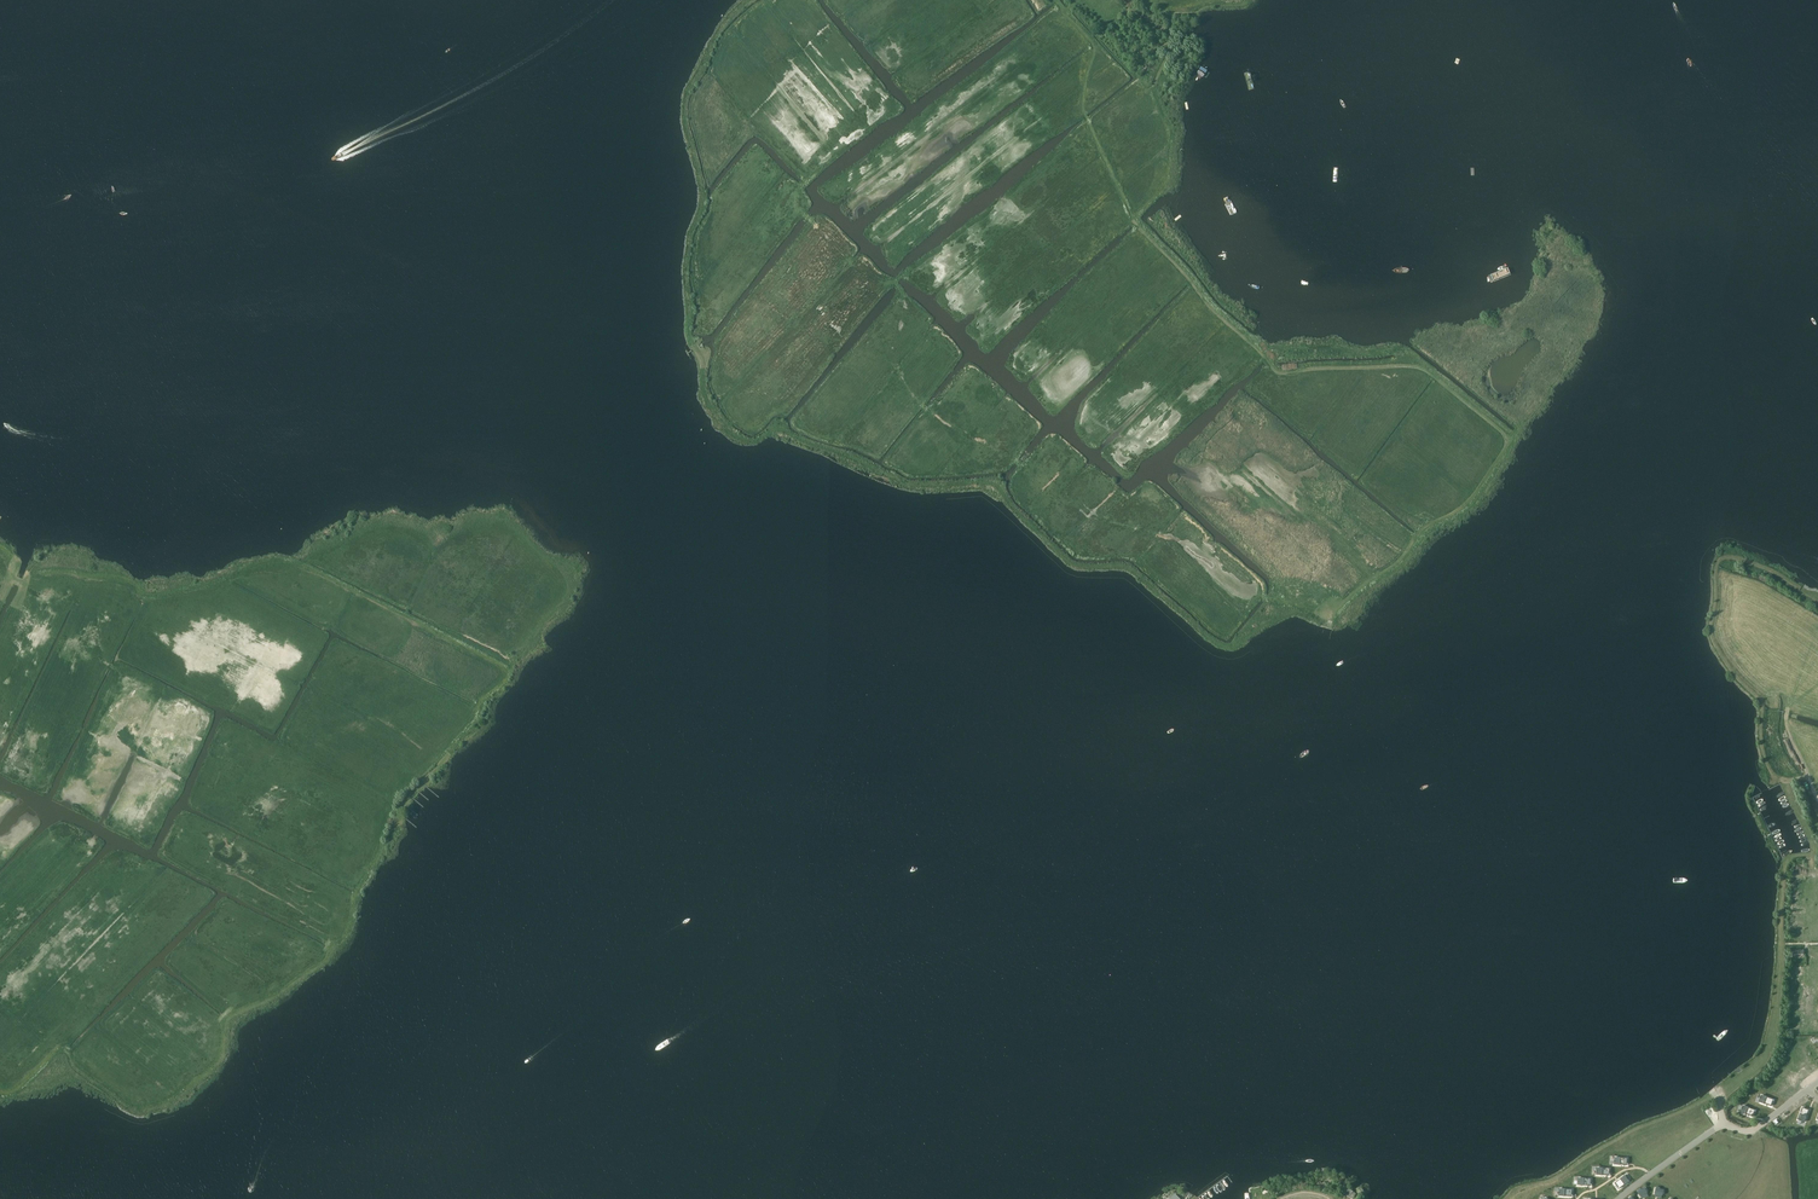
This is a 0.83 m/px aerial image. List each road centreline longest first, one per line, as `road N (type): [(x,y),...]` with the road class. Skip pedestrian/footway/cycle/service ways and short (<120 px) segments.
road 1 (track): [(1329,628),(1342,605),(1397,562),(1421,532),(1461,509),(1505,440),(1423,369),(1277,371),(1214,310),(1131,218),(1084,110),(1092,45),(1063,14)]
road 2 (track): [(1817,800),(1785,723),(1787,707),(1817,689)]

